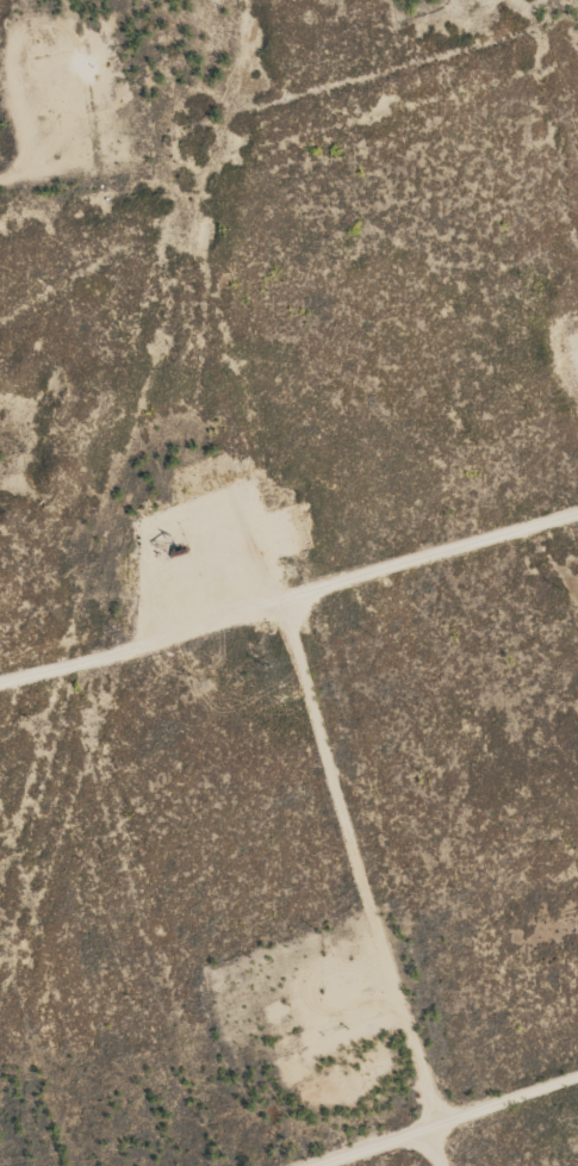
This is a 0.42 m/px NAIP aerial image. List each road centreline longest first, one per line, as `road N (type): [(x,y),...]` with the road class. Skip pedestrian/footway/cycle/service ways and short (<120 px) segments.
road 1 (track): [(577,1077),(319,1165)]

